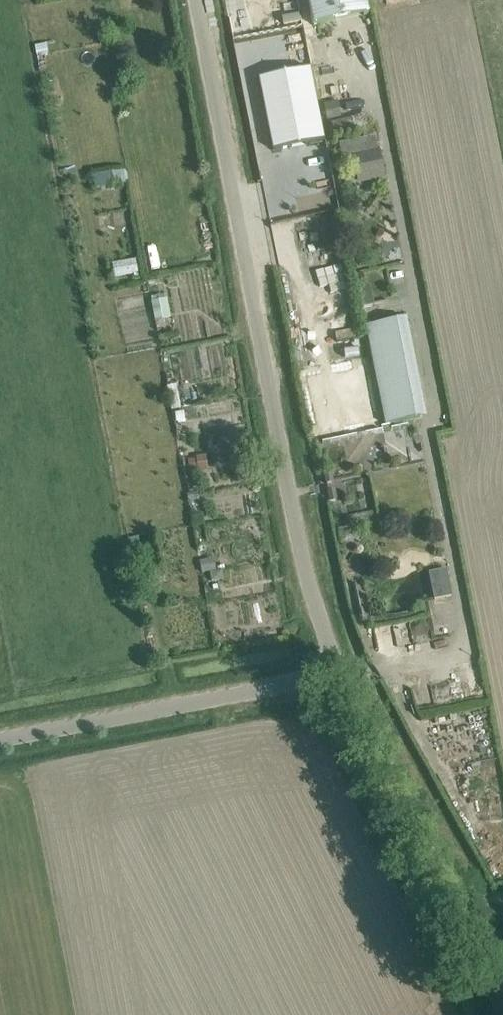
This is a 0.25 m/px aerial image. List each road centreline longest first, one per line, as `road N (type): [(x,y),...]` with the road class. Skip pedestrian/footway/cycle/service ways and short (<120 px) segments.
road 1 (unclassified): [(338,663),(298,543),(197,0)]
road 2 (unclassified): [(0,738),(293,682),(338,663)]
road 3 (unclassified): [(502,957),(451,893),(338,663)]

